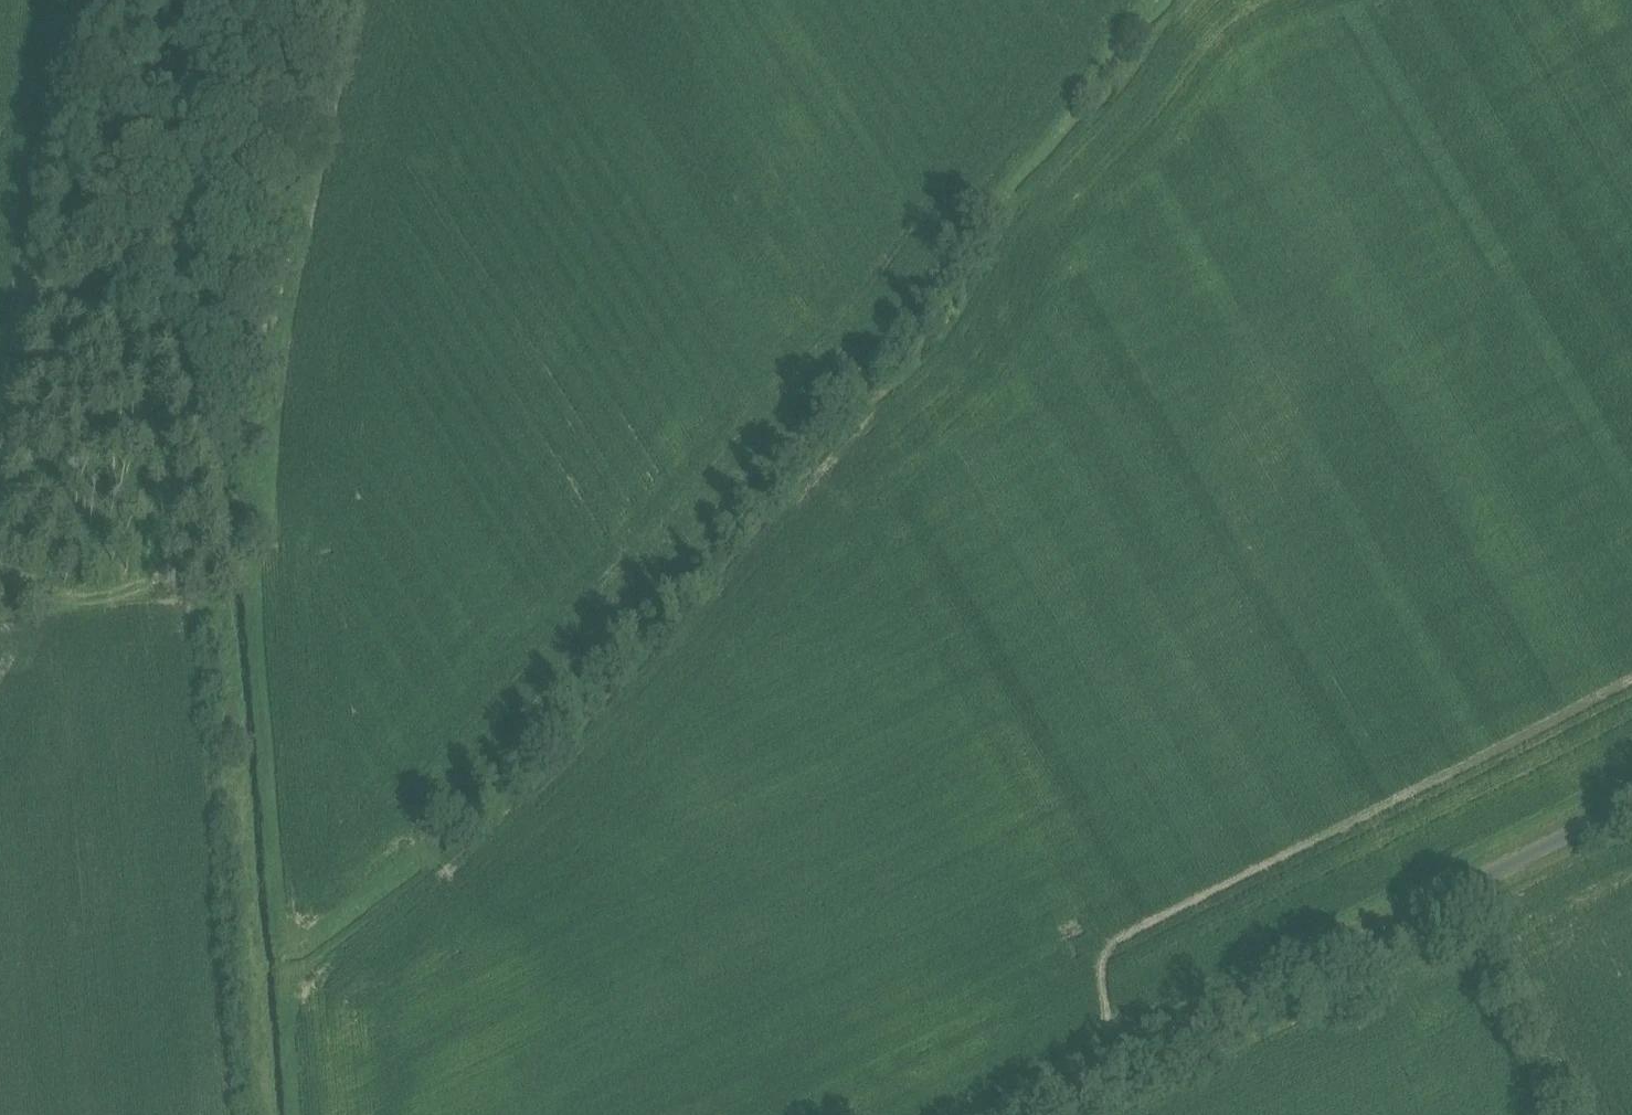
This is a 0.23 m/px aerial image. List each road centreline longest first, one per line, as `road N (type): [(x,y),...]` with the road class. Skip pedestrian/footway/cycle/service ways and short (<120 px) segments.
road 1 (unclassified): [(1011,1114),(1631,804)]

